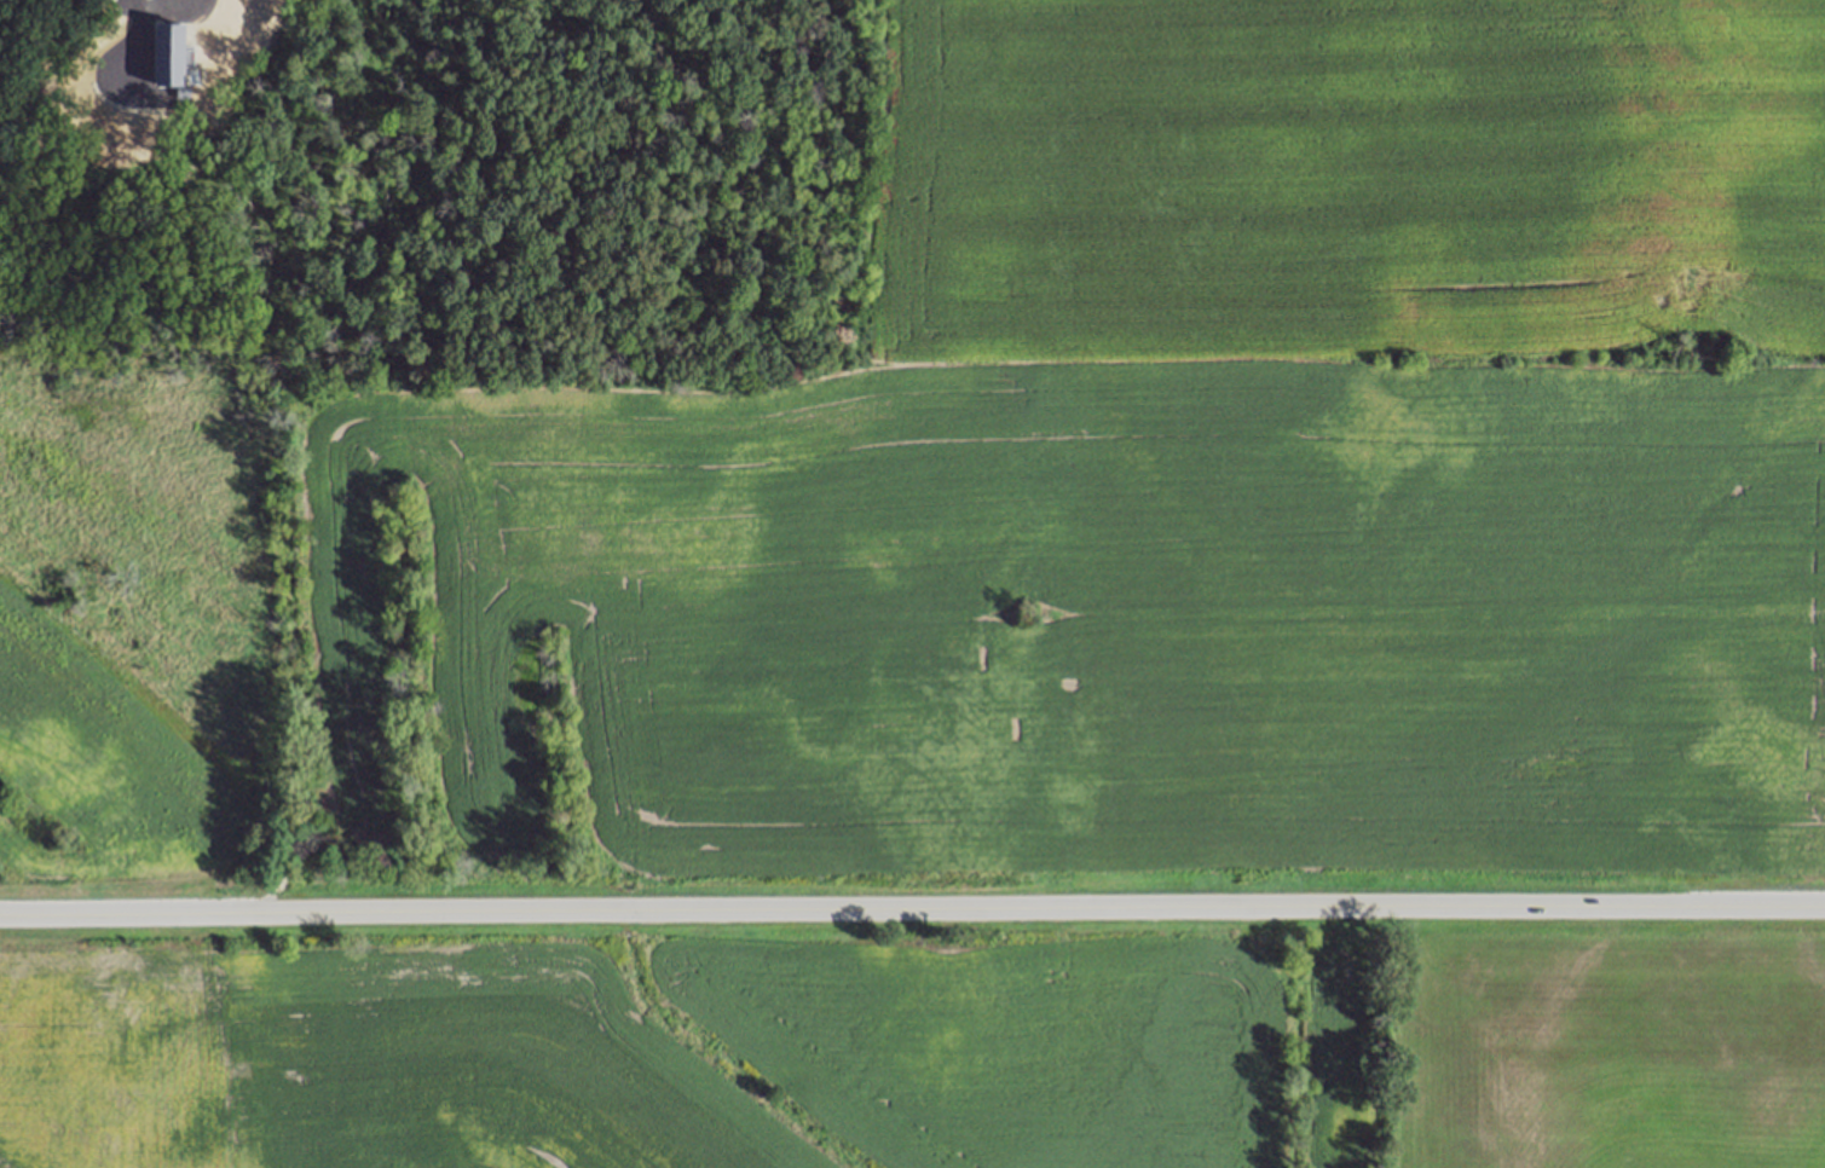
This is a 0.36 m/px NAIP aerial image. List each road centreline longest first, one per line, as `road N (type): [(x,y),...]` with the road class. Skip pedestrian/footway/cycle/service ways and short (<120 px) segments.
road 1 (secondary): [(1824,908),(0,917)]

